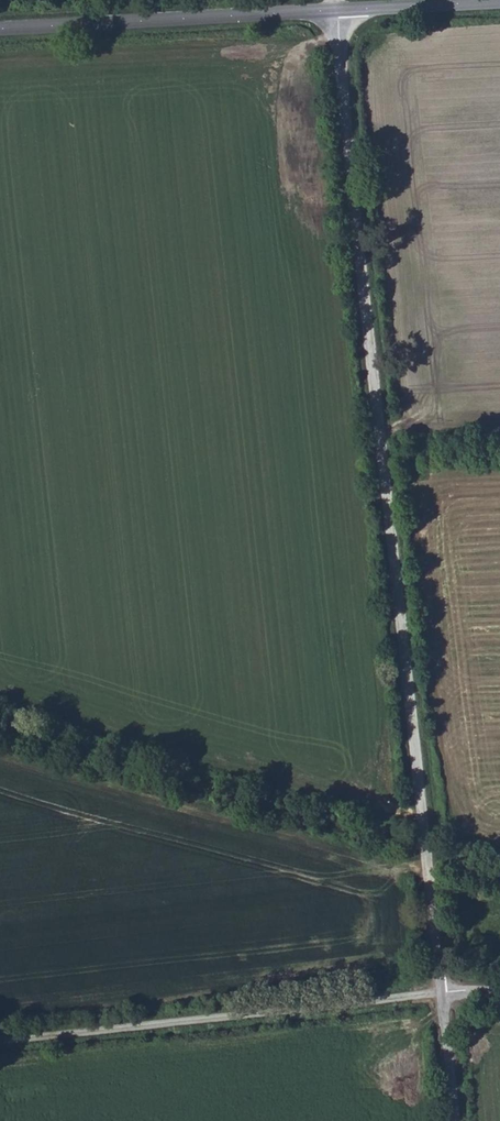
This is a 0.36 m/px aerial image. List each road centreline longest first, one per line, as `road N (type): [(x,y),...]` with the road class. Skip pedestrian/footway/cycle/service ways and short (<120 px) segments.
road 1 (unclassified): [(337,10),(442,993)]
road 2 (track): [(442,993),(0,1043)]
road 3 (tertiary): [(0,30),(337,10)]
road 4 (tertiary): [(337,10),(499,1)]
road 5 (unclassified): [(442,993),(457,1120)]

